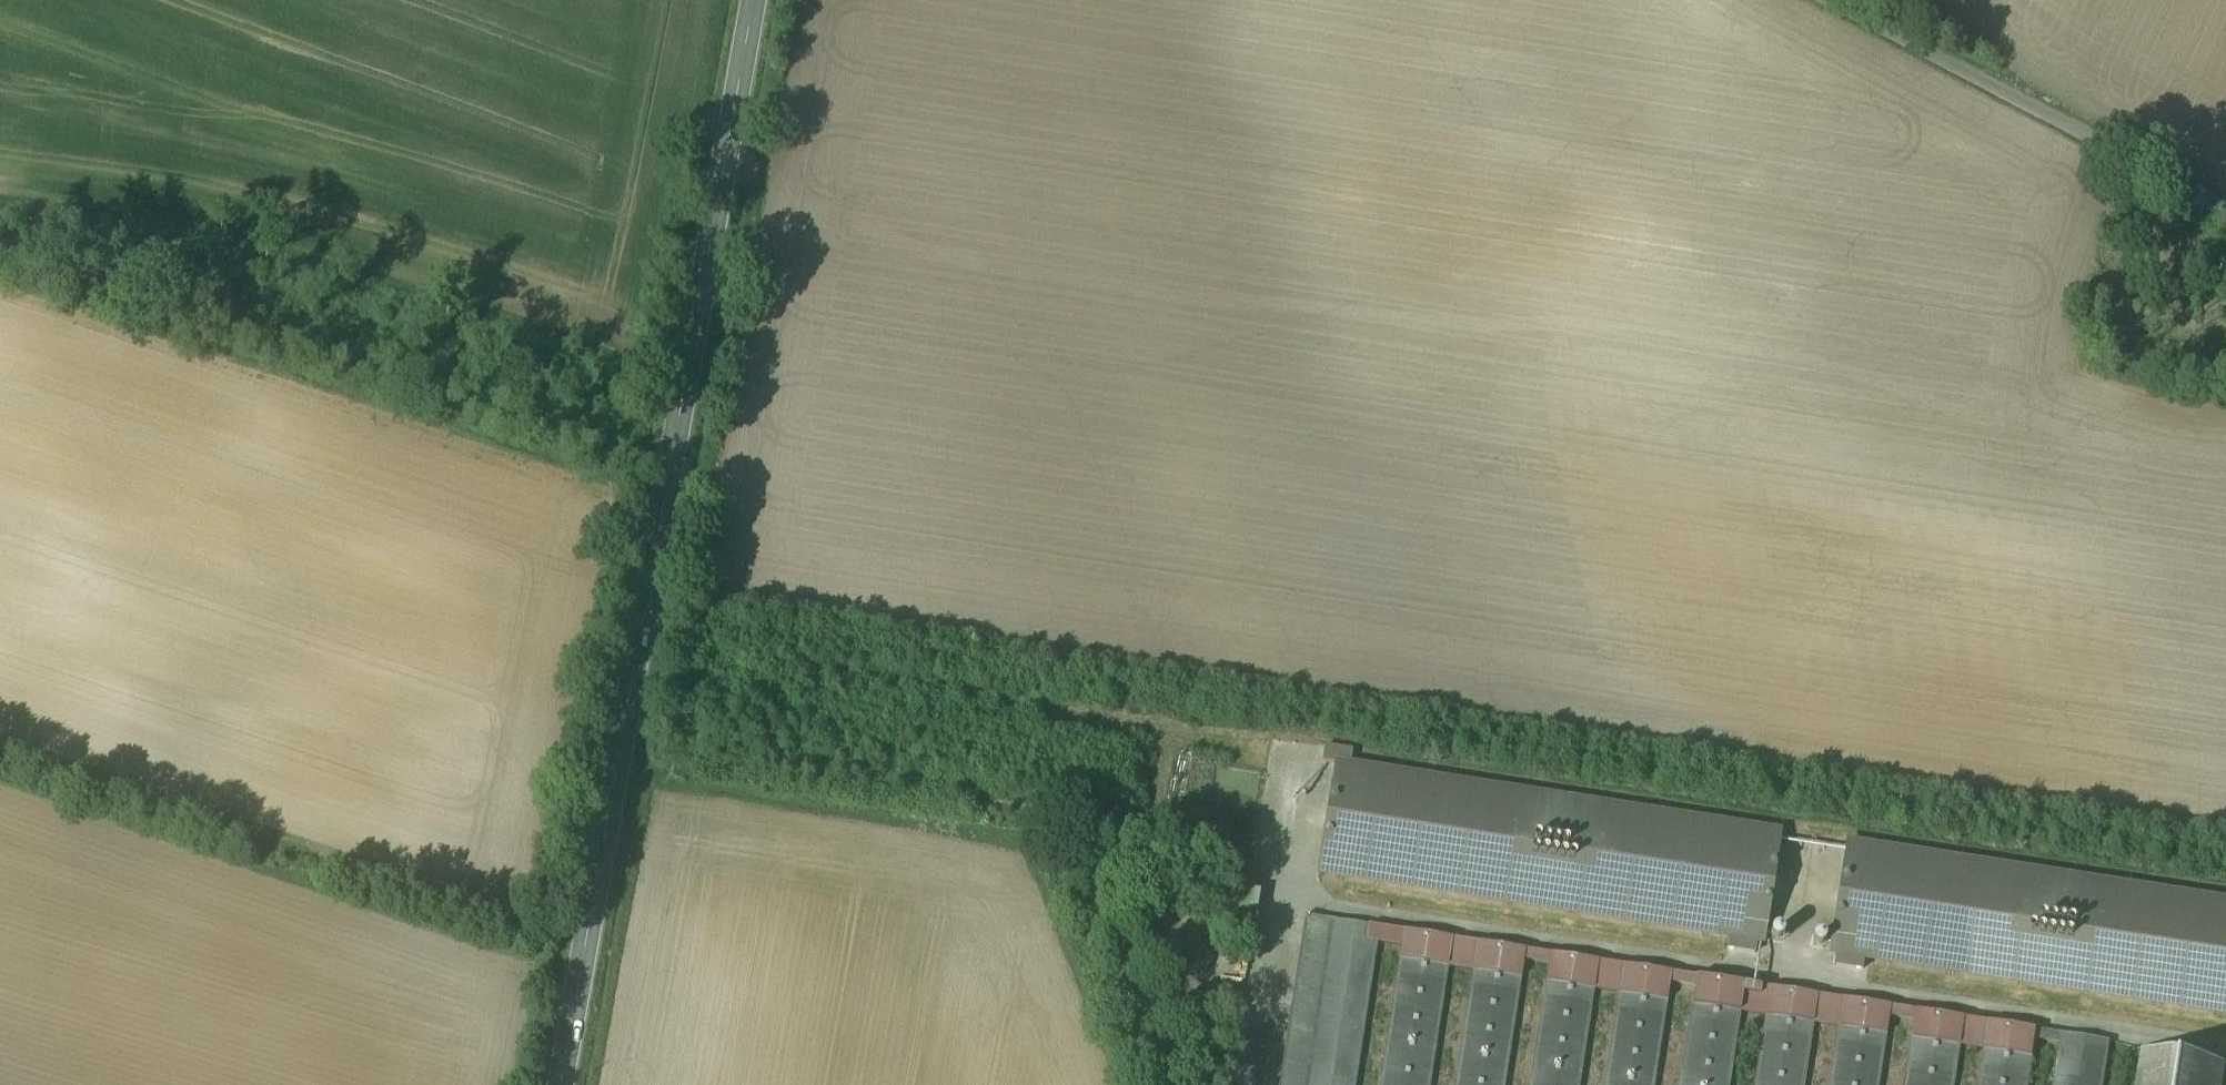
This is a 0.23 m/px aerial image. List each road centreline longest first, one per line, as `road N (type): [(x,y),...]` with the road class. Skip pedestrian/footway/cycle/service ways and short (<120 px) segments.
road 1 (secondary): [(557,1084),(751,0)]
road 2 (unclassified): [(2225,219),(1813,0)]

